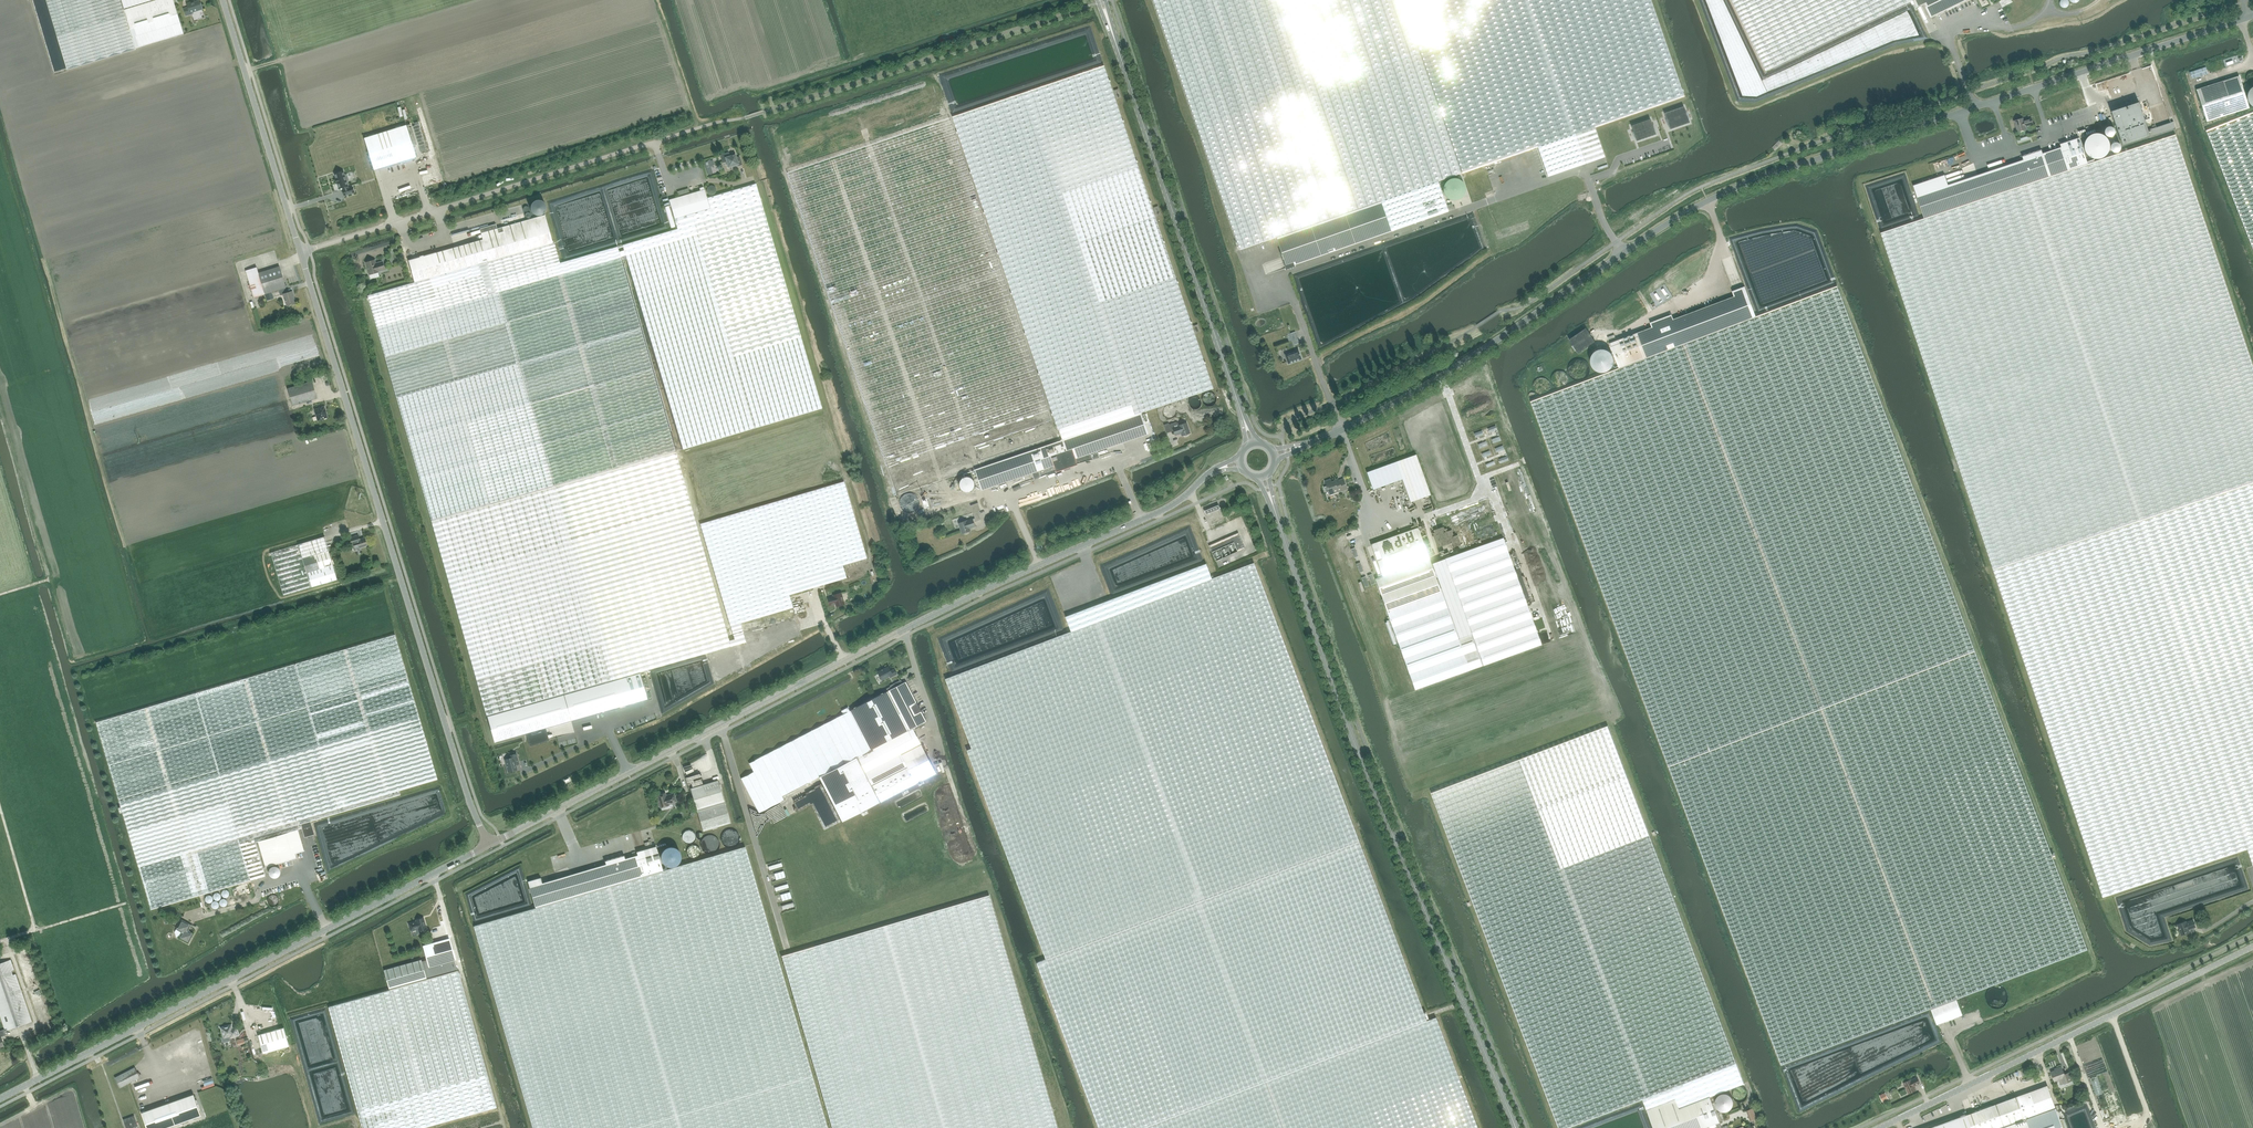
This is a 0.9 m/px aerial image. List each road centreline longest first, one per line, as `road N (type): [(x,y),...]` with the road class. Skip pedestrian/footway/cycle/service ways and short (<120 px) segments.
road 1 (unclassified): [(1274,455),(1382,412),(1738,187),(2252,16)]
road 2 (tertiary): [(488,846),(974,595),(1162,511),(1213,471),(1240,464)]
road 3 (tertiary): [(1515,1127),(1362,763),(1264,476)]
road 4 (unclassified): [(488,846),(300,252)]
road 5 (tertiary): [(0,1099),(488,846)]
road 6 (tertiary): [(1253,443),(1101,0)]
road 7 (unclassified): [(1880,1127),(2252,947)]
road 8 (residential): [(300,252),(671,136)]
road 9 (unclassified): [(300,252),(223,0)]

